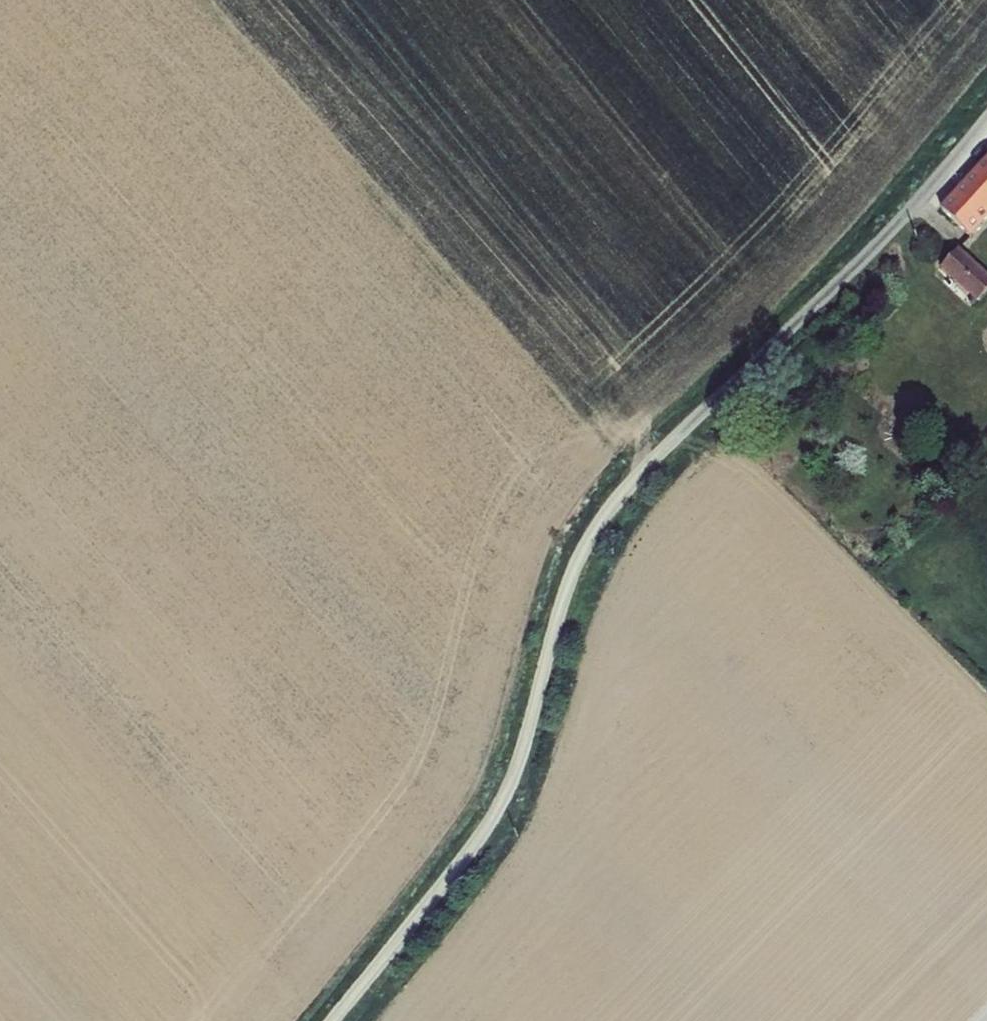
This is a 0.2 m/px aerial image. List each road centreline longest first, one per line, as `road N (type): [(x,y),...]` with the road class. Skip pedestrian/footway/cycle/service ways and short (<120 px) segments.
road 1 (unclassified): [(331,1020),(485,835),(518,764),(571,575),(606,509),(986,101)]

